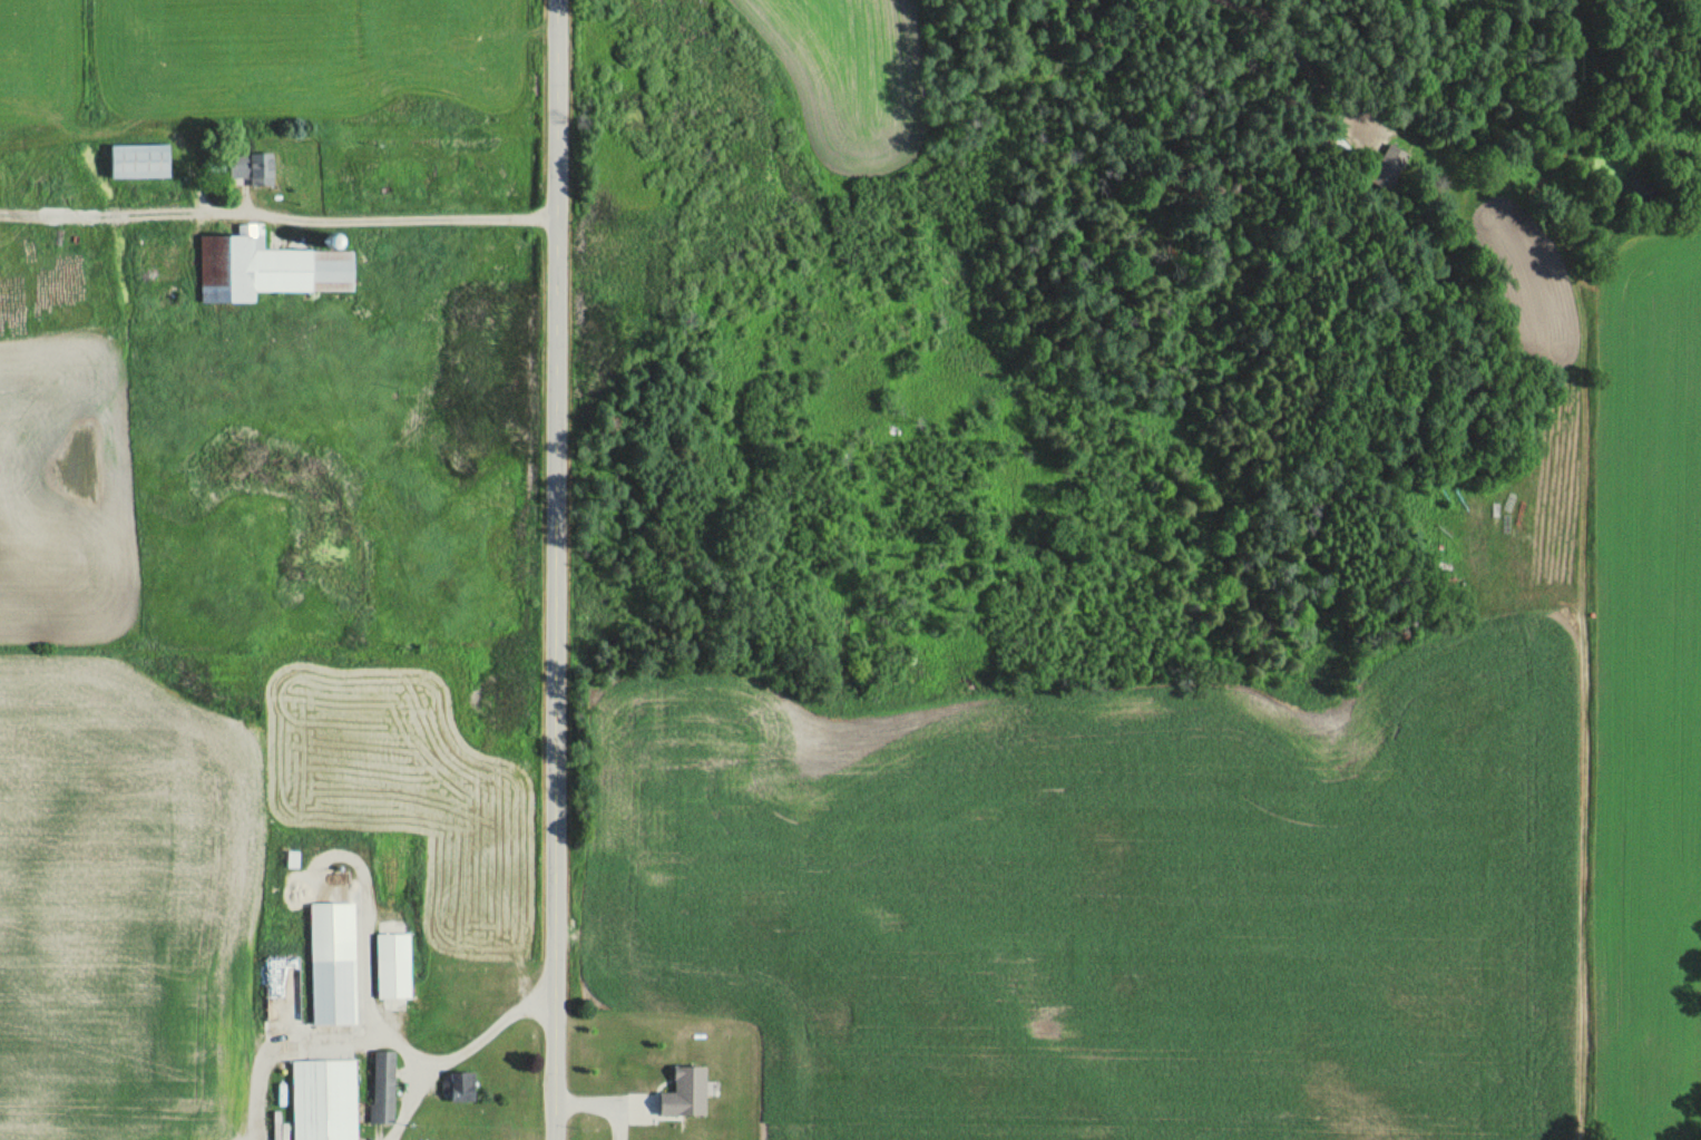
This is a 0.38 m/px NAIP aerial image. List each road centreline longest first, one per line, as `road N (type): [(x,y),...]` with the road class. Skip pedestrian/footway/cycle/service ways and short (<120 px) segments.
road 1 (residential): [(558,1139),(557,0)]

